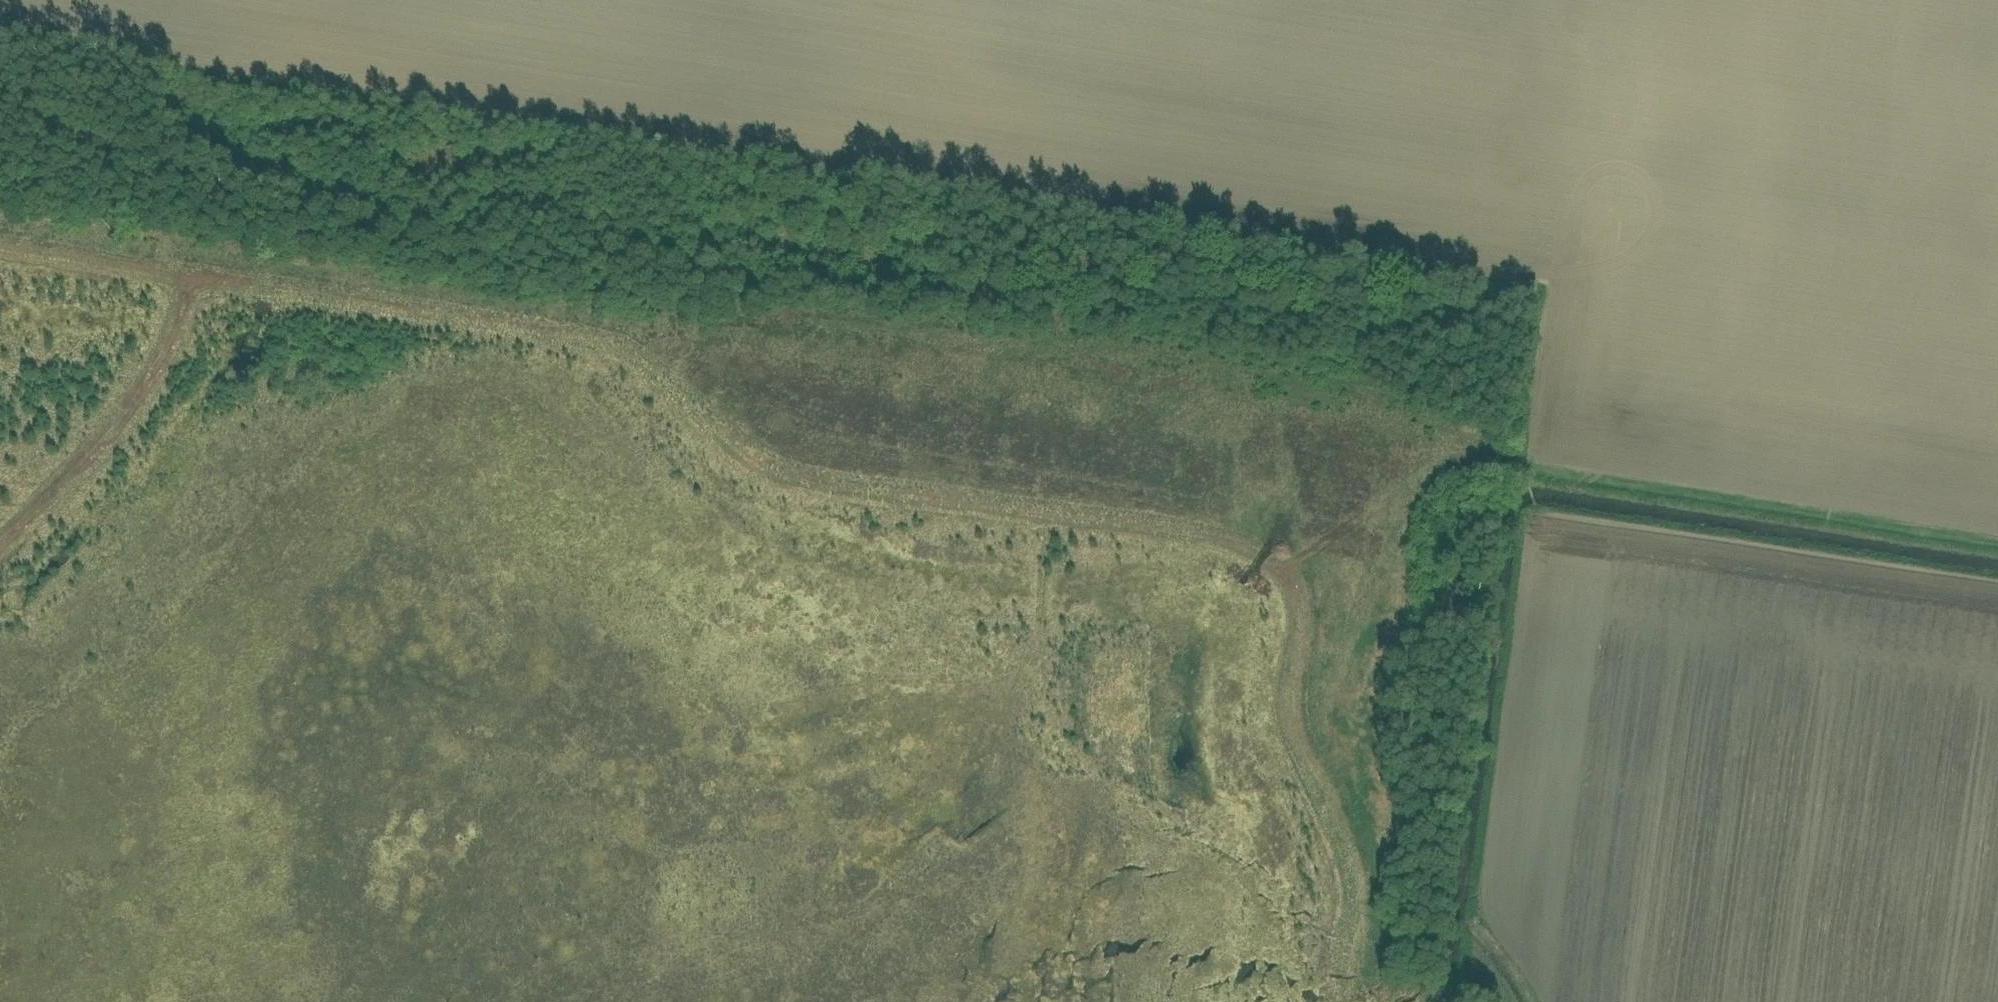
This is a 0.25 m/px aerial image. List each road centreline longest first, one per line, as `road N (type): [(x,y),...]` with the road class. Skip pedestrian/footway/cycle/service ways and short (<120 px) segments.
road 1 (track): [(1530,468),(1997,539)]

